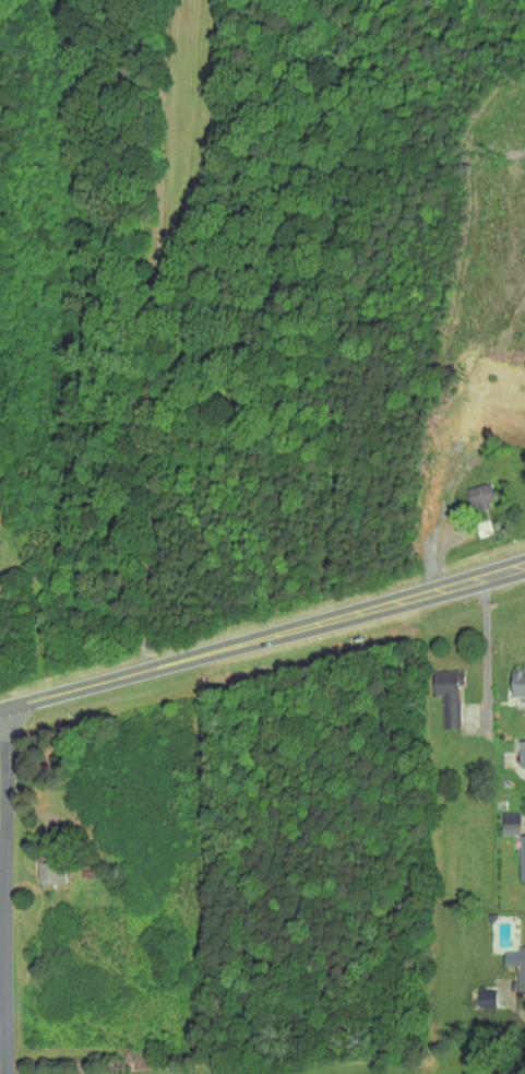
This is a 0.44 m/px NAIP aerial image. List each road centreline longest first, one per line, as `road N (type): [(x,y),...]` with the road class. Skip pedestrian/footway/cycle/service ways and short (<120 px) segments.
road 1 (primary): [(0,710),(524,570)]
road 2 (residential): [(10,1073),(7,708)]

